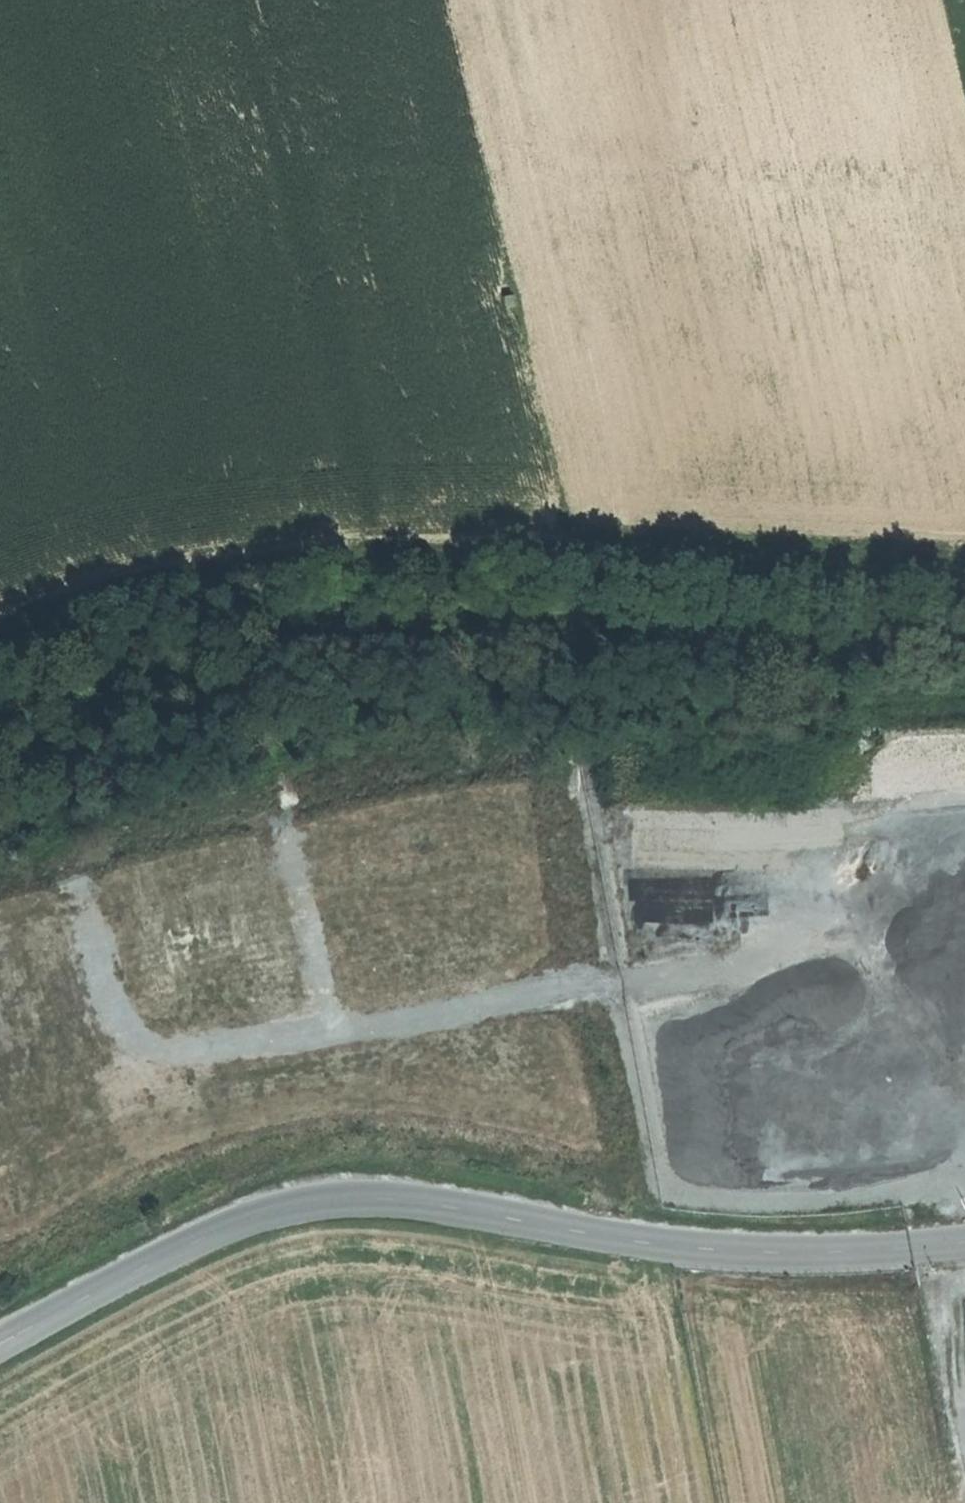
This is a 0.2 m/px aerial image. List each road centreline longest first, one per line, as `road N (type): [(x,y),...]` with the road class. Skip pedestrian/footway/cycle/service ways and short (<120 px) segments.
road 1 (track): [(0,628),(381,505),(767,552),(964,543)]

